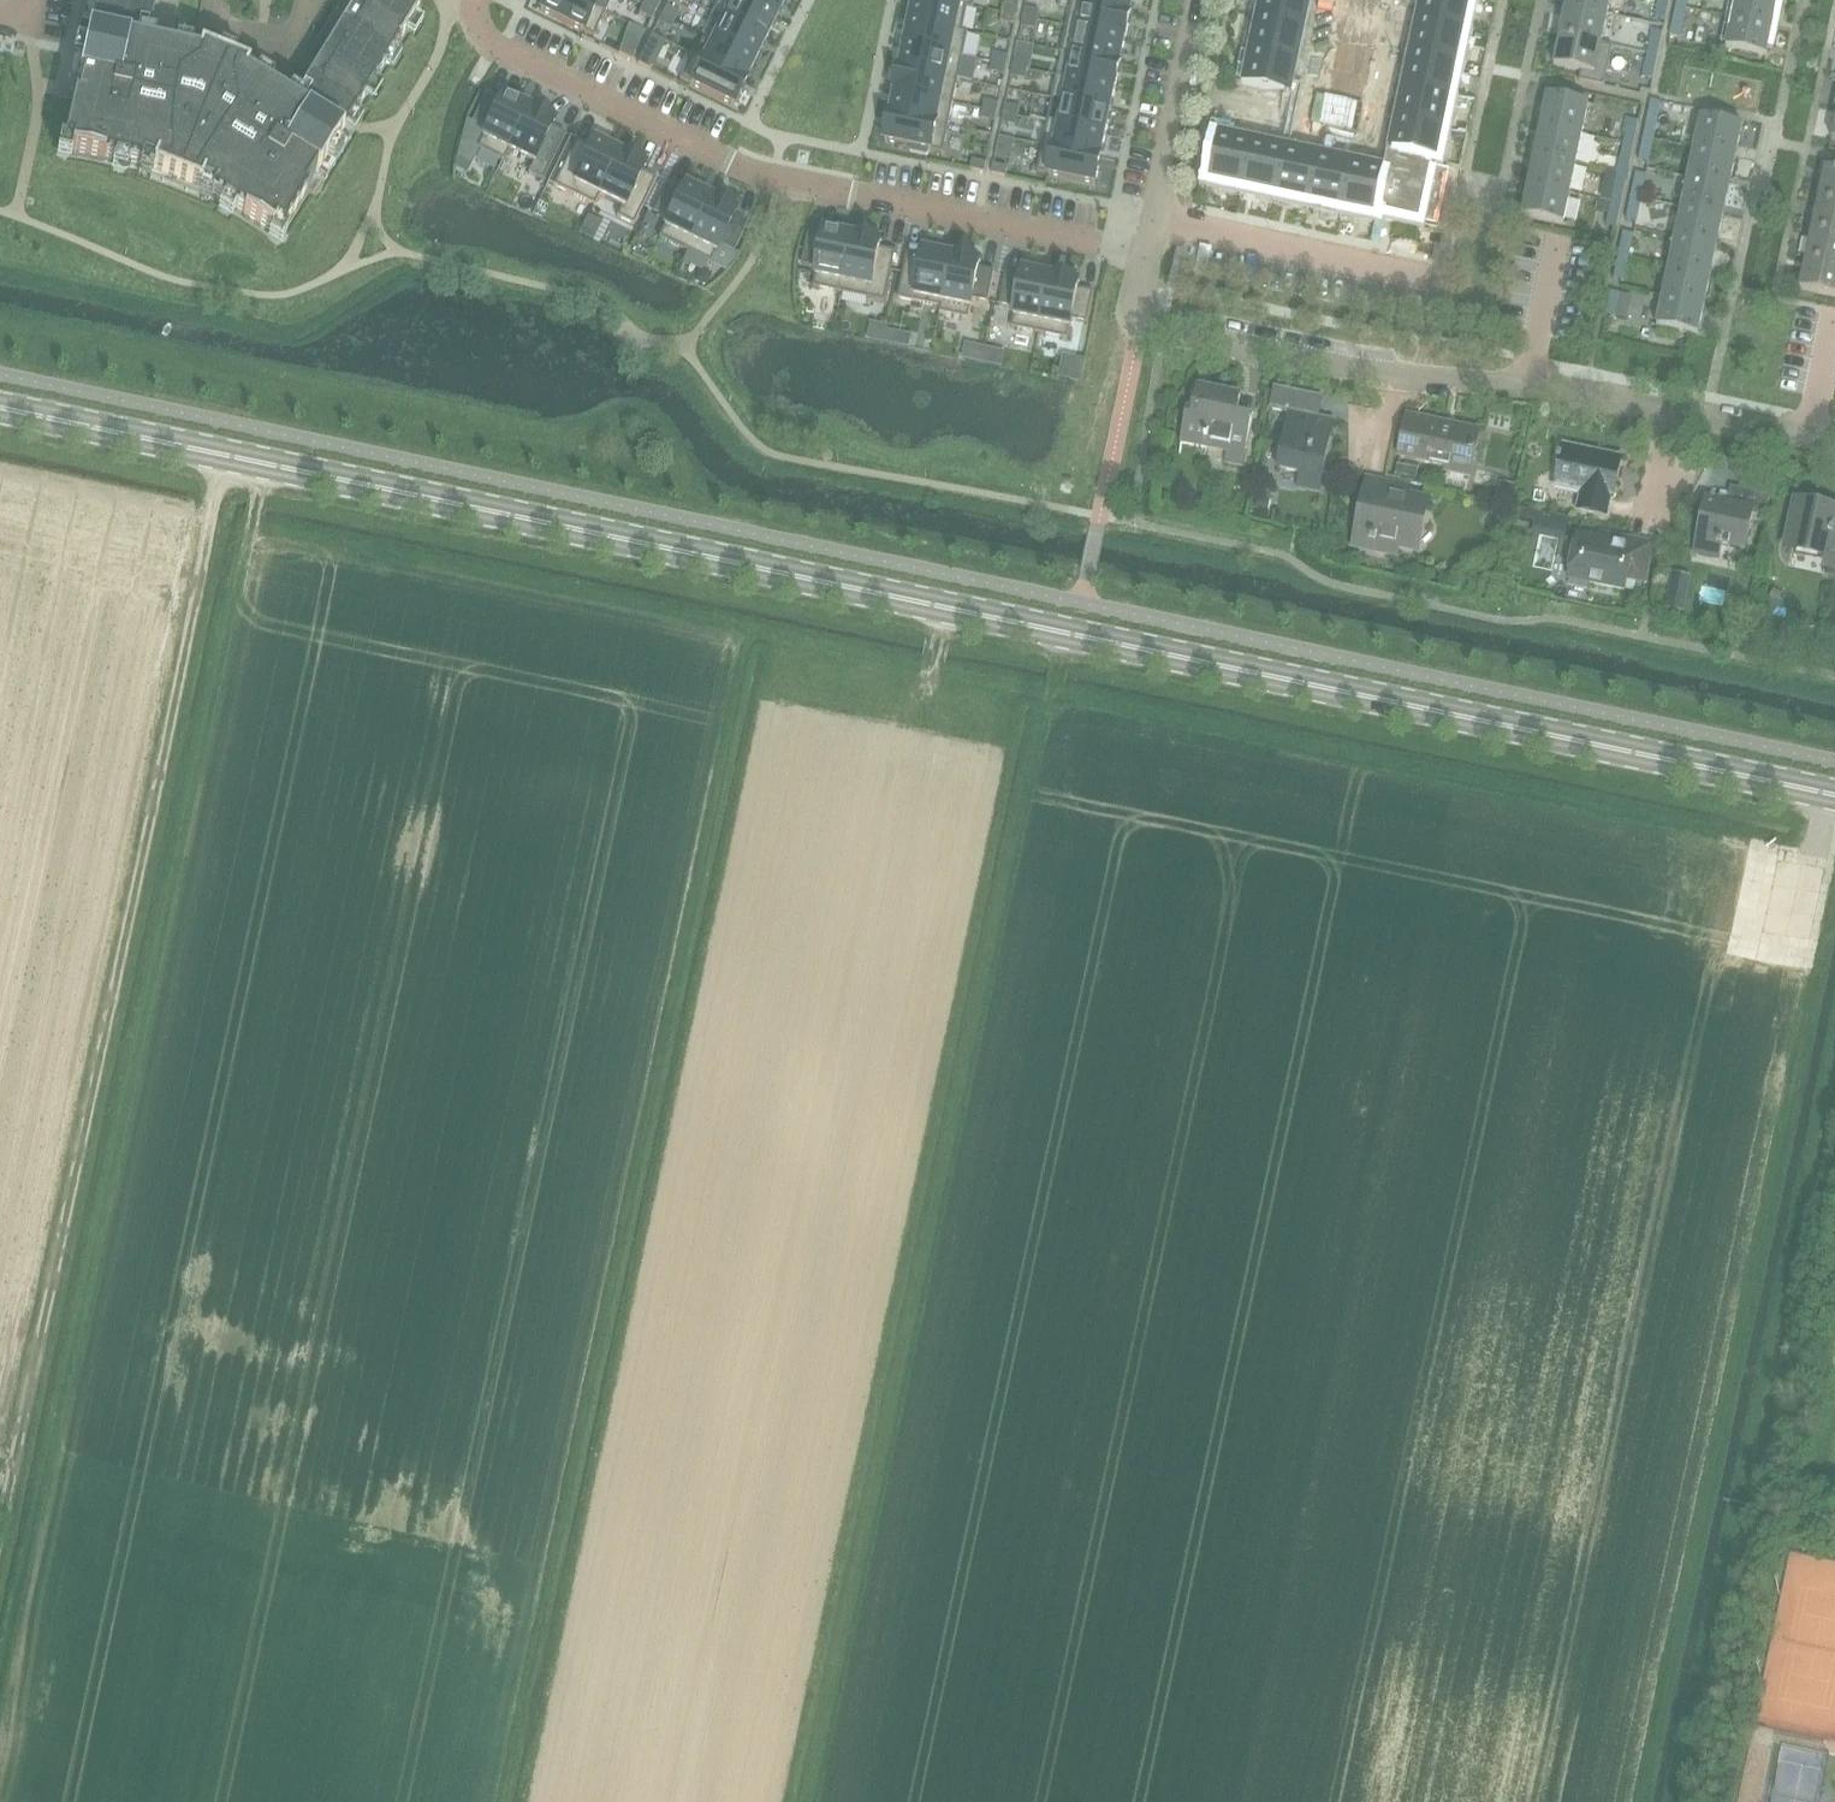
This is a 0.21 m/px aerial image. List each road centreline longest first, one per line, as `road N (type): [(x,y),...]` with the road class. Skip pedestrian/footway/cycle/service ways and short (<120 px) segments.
road 1 (primary): [(1834,795),(0,407)]
road 2 (track): [(0,1529),(227,454)]
road 3 (residential): [(1834,445),(1527,387),(1408,379),(1161,332),(1140,326),(1134,314),(1146,258)]
road 4 (residential): [(1146,258),(772,180),(488,41),(474,17),(477,0)]
road 5 (residential): [(1441,280),(1155,219)]
road 6 (residential): [(1155,219),(1202,0)]

